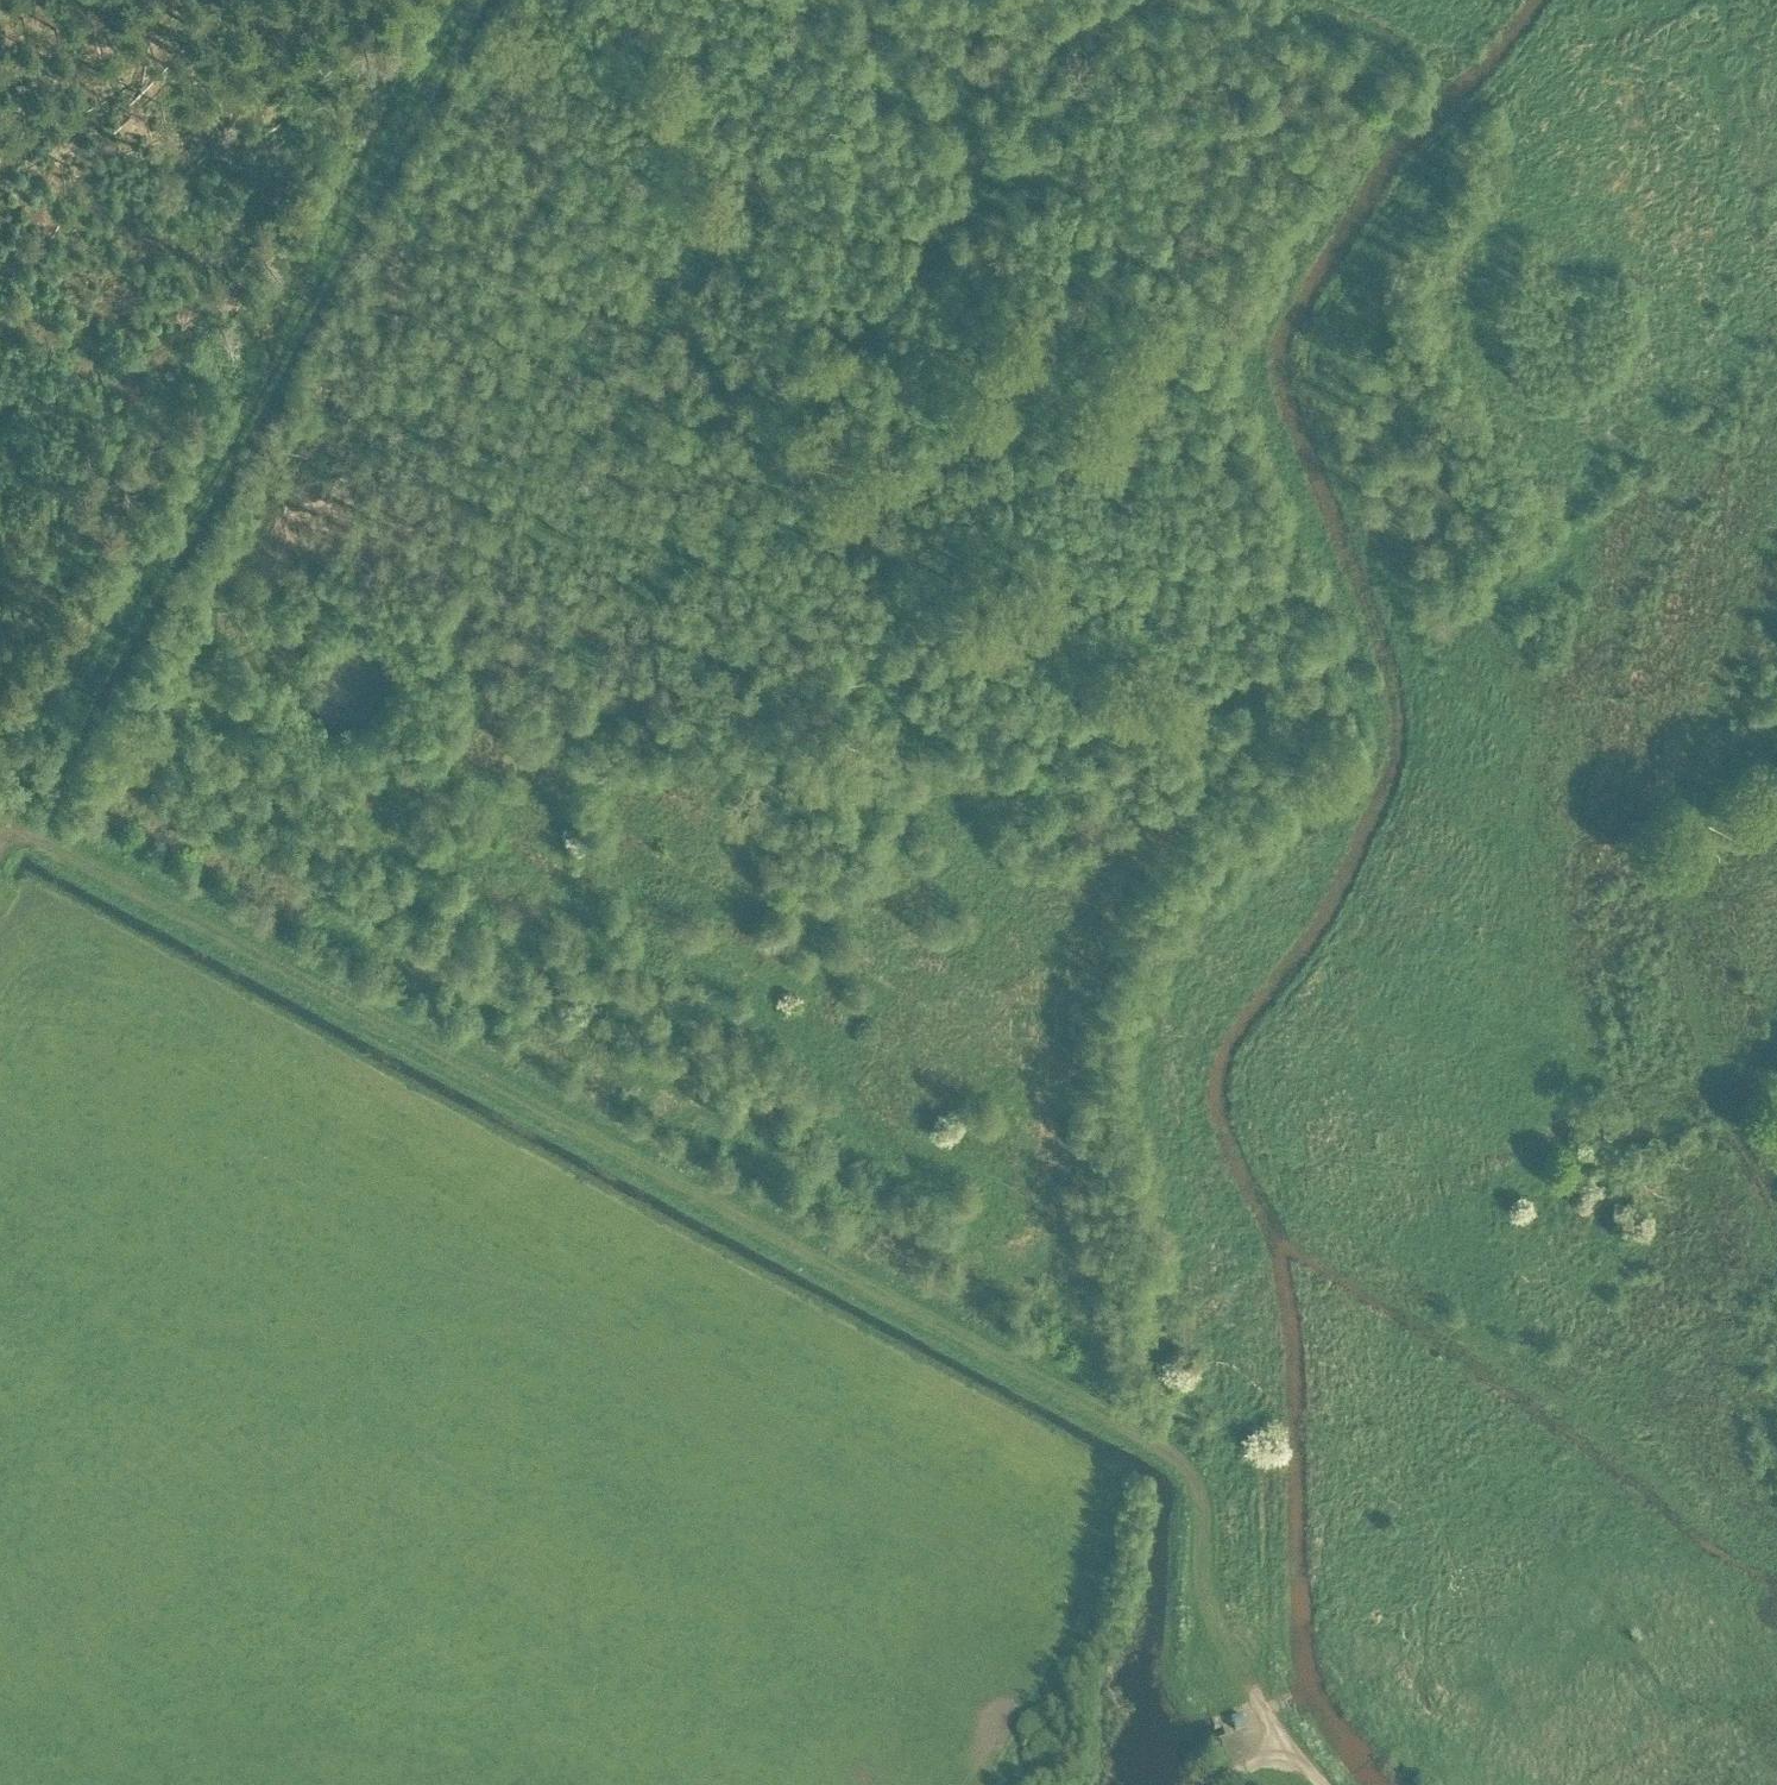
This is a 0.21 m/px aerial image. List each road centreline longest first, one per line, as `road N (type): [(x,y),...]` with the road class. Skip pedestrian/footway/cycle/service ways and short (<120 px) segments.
road 1 (track): [(1318,1784),(1218,1640),(1204,1573),(1204,1496),(1185,1461),(4,819)]
road 2 (track): [(4,819),(469,0)]

